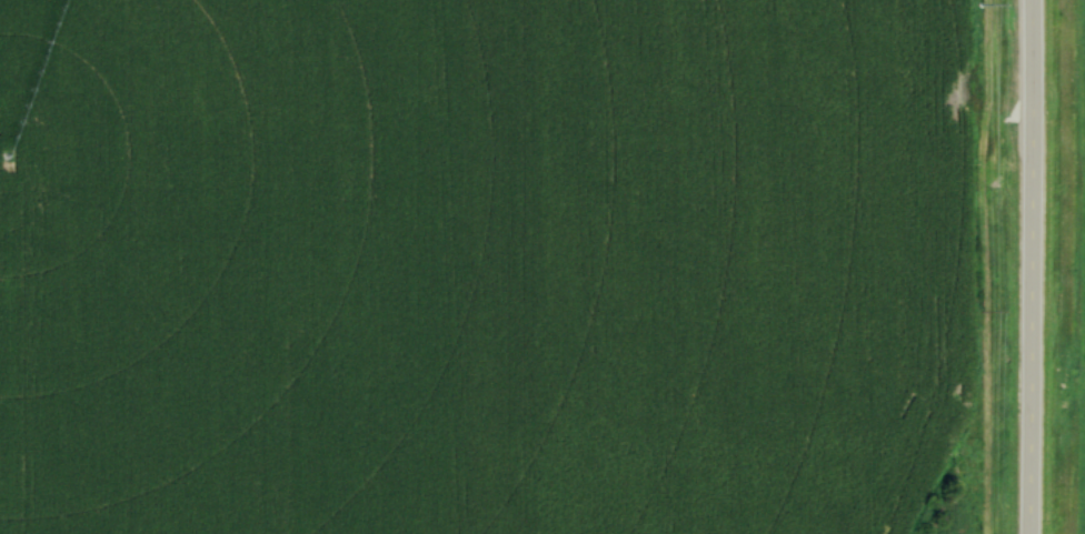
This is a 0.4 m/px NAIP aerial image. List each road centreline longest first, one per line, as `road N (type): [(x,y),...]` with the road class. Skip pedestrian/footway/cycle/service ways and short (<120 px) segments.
road 1 (primary): [(1029,533),(1032,0)]

